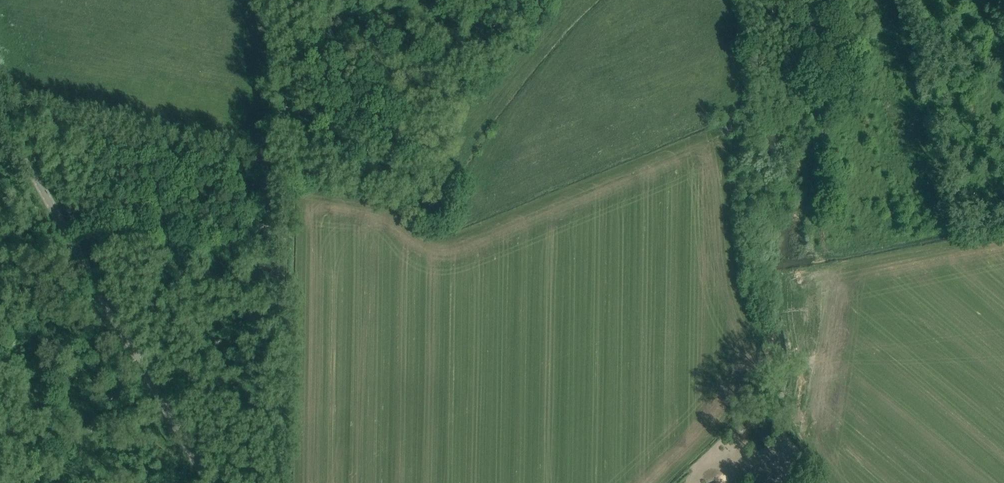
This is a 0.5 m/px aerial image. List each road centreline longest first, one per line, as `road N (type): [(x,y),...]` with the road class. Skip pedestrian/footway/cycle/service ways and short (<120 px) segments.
road 1 (track): [(289,0),(281,482)]
road 2 (tertiary): [(208,482),(0,113)]
road 3 (track): [(286,166),(19,113),(5,121)]

